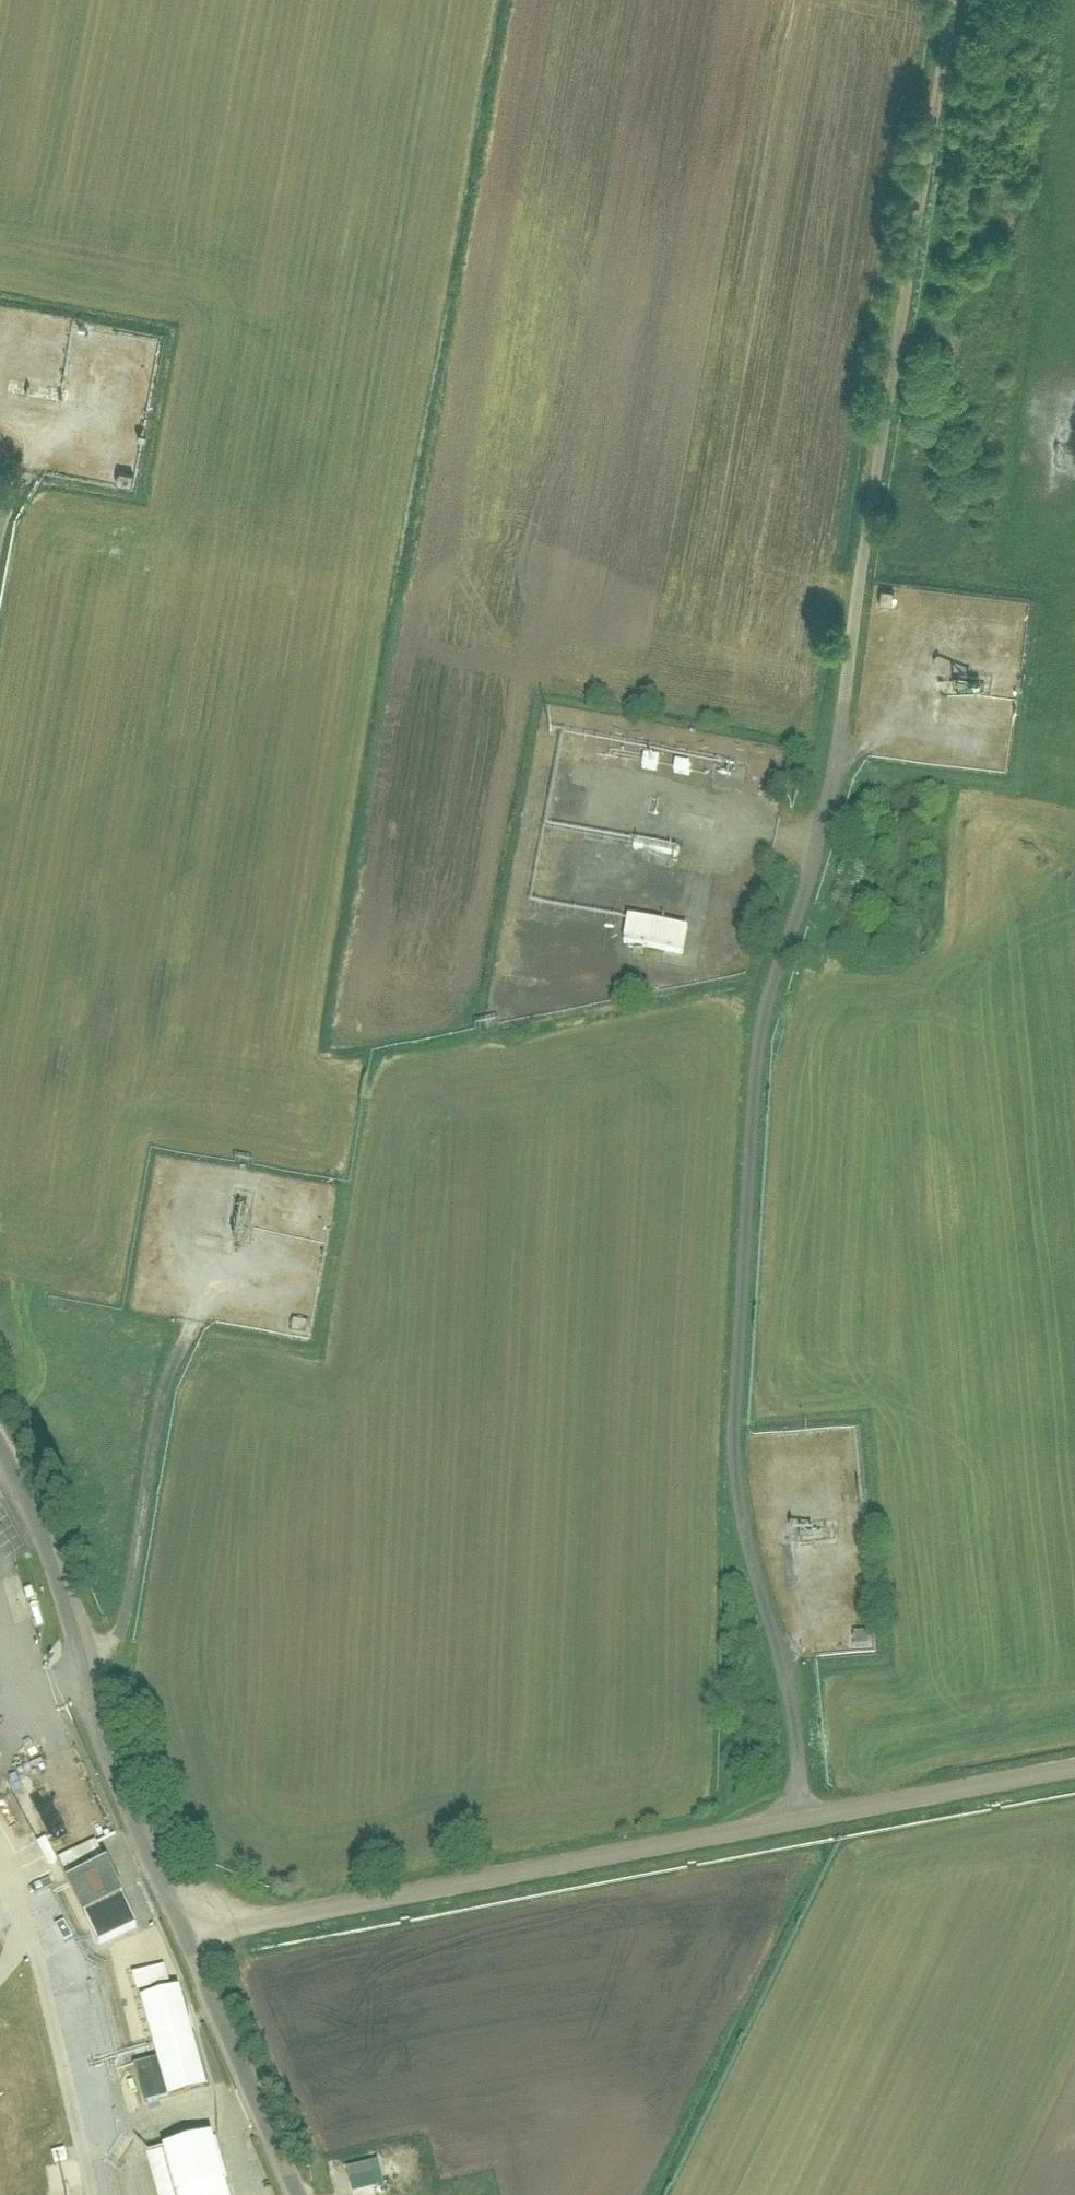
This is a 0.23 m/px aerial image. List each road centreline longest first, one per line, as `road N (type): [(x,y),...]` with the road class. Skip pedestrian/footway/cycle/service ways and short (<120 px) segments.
road 1 (track): [(817,1814),(739,1532),(735,1485),(755,1048),(834,786),(944,0)]
road 2 (unclassified): [(1074,1765),(192,1938)]
road 3 (unclassified): [(192,1938),(113,1747),(60,1587),(0,1460)]
road 4 (track): [(88,1675),(118,1649),(171,1382),(189,1335)]
road 5 (unclassified): [(192,1938),(299,2194)]

